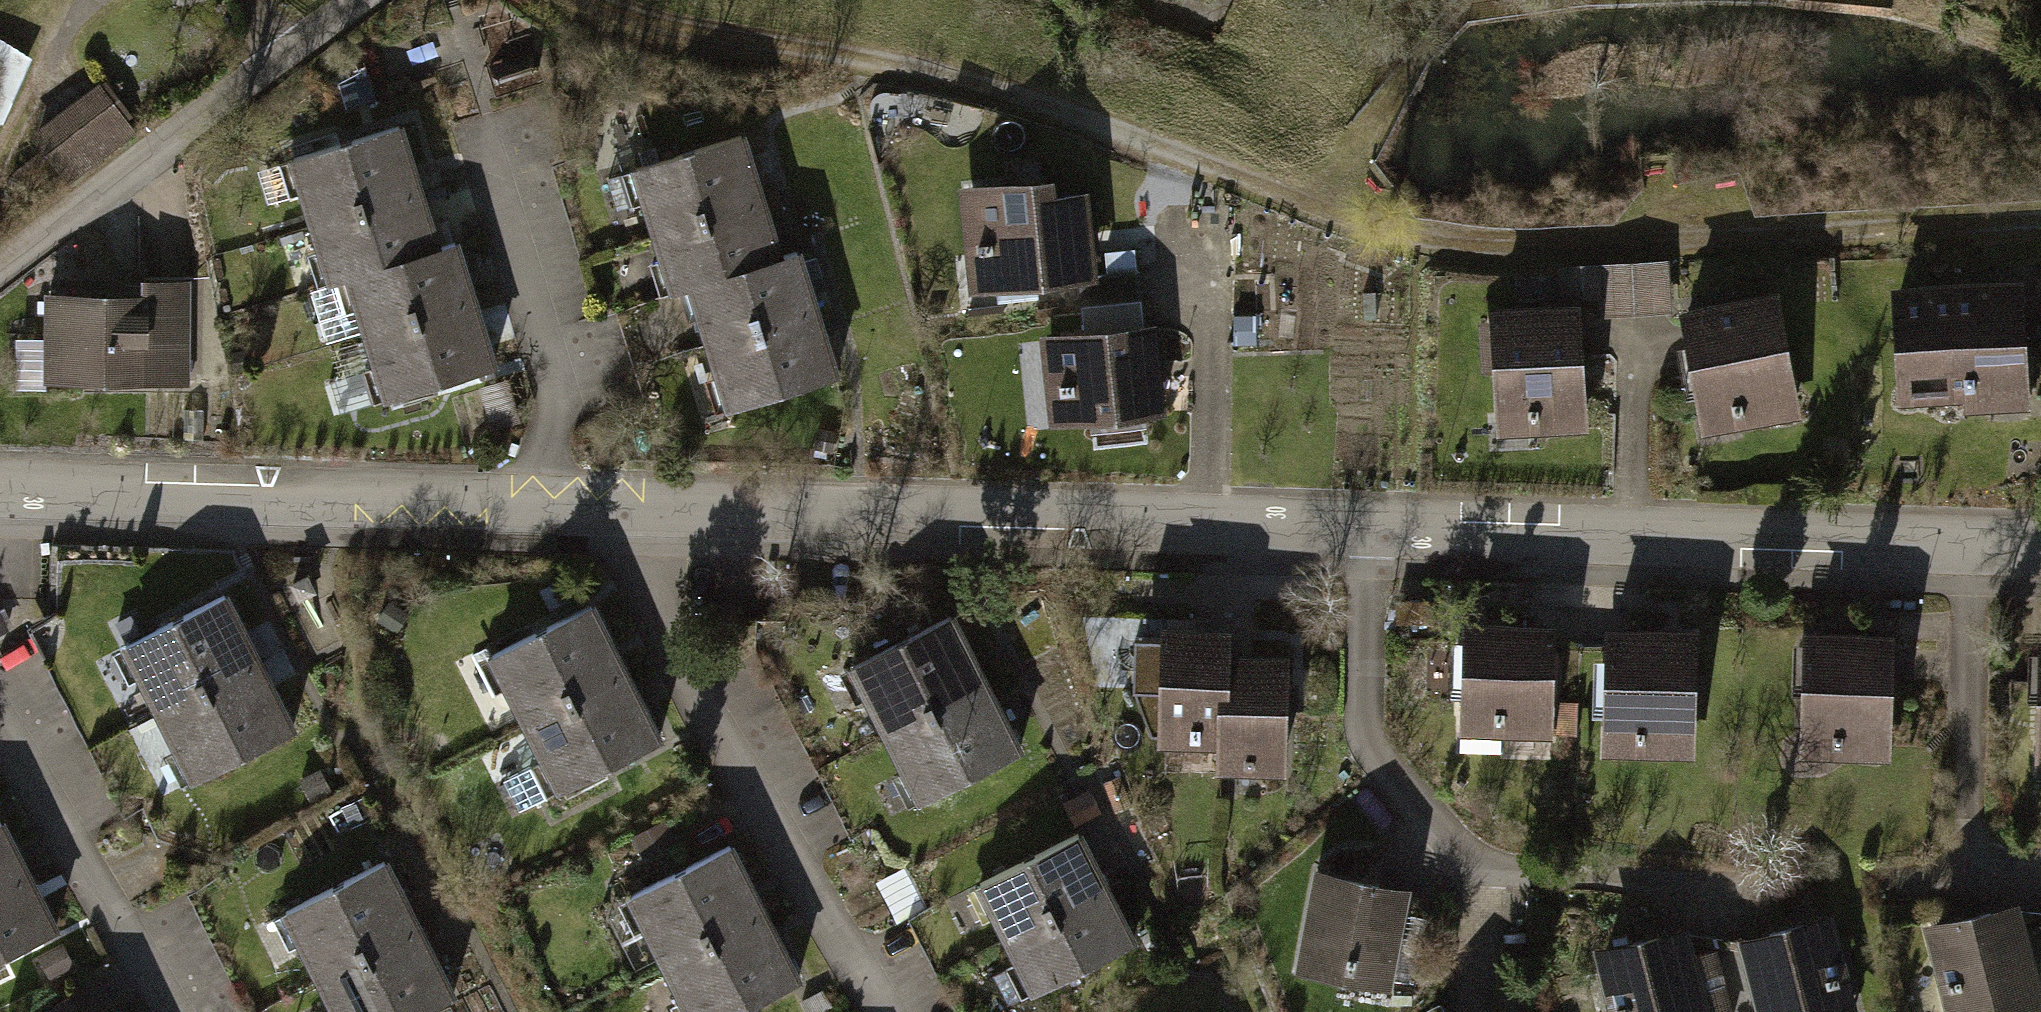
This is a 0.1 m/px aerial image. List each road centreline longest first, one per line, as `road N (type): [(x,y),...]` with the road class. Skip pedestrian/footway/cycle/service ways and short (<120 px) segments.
road 1 (track): [(595,0),(619,13),(963,86),(1413,247),(1490,257),(2040,231)]
road 2 (residential): [(2040,551),(639,505)]
road 3 (residential): [(639,505),(0,486)]
road 4 (residential): [(639,505),(641,589),(879,1011)]
road 5 (residential): [(0,260),(372,0)]
road 6 (track): [(1321,212),(1410,76),(1469,13),(1646,0)]
road 7 (residential): [(0,720),(170,1011)]

